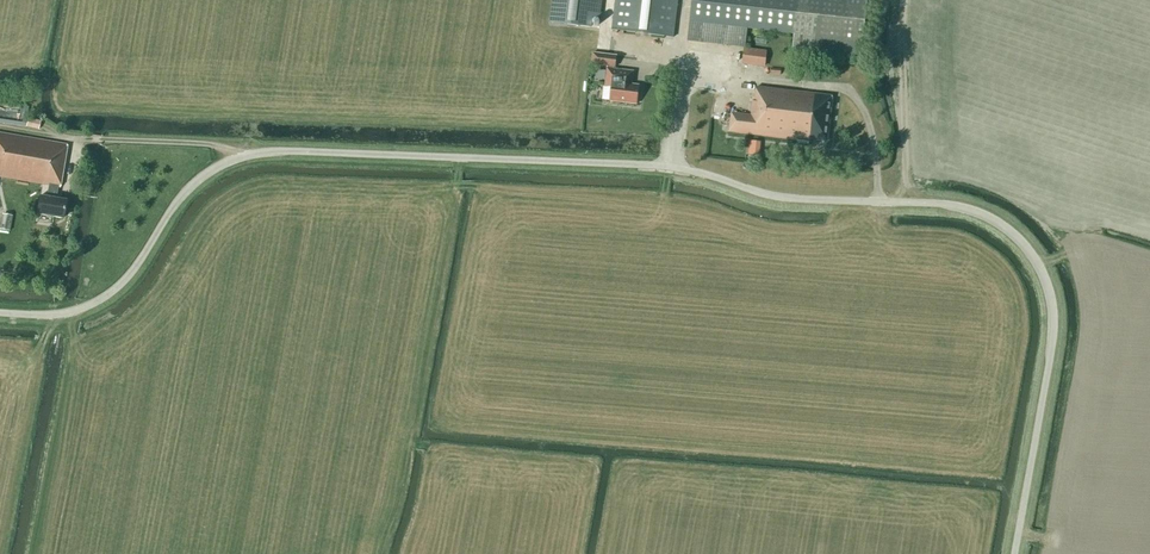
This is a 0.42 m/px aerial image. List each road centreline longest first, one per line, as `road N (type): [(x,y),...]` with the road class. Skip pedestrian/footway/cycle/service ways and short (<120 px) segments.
road 1 (unclassified): [(1015,553),(1052,304),(1019,239),(957,207),(771,195),(651,165),(268,152),(203,175),(103,298),(61,313),(0,314)]
road 2 (track): [(238,158),(205,144),(0,128)]

